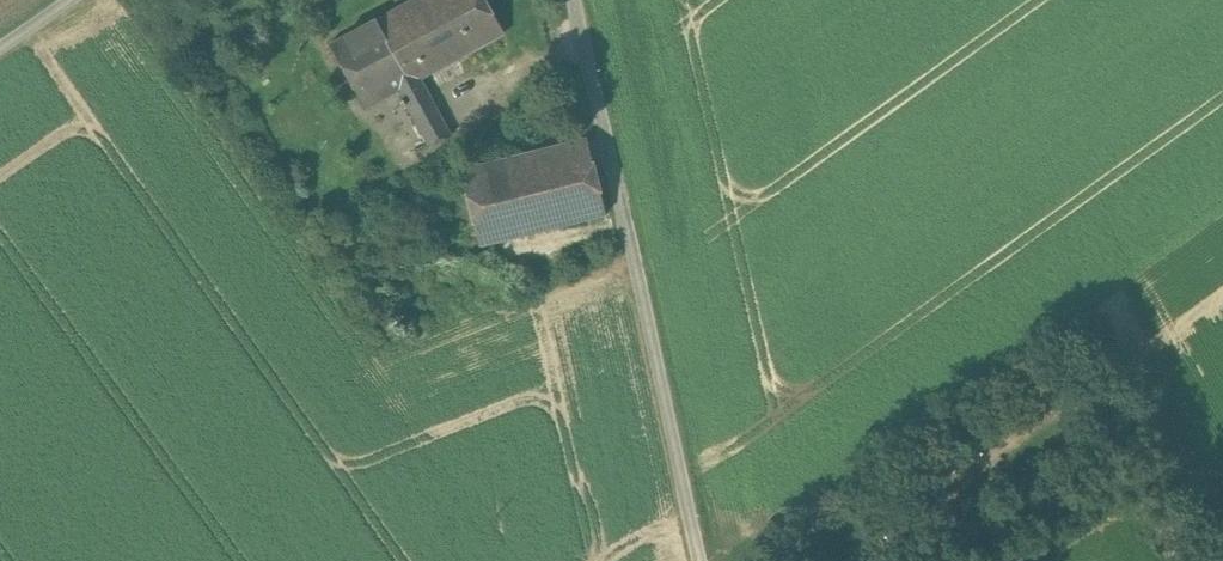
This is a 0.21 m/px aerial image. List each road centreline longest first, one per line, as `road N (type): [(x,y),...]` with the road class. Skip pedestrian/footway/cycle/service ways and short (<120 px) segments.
road 1 (unclassified): [(574,0),(702,560)]

